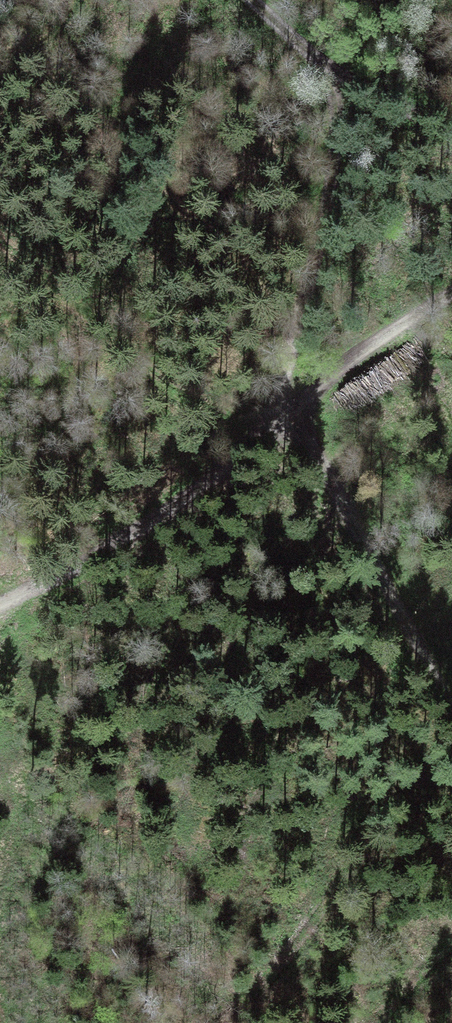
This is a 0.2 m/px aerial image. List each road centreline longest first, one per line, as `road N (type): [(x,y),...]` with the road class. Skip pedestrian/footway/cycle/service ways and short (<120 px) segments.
road 1 (track): [(451,710),(313,454),(281,424),(338,144),(331,73)]
road 2 (track): [(0,601),(183,498),(338,371),(451,294)]
road 3 (track): [(451,125),(331,73),(251,0)]

